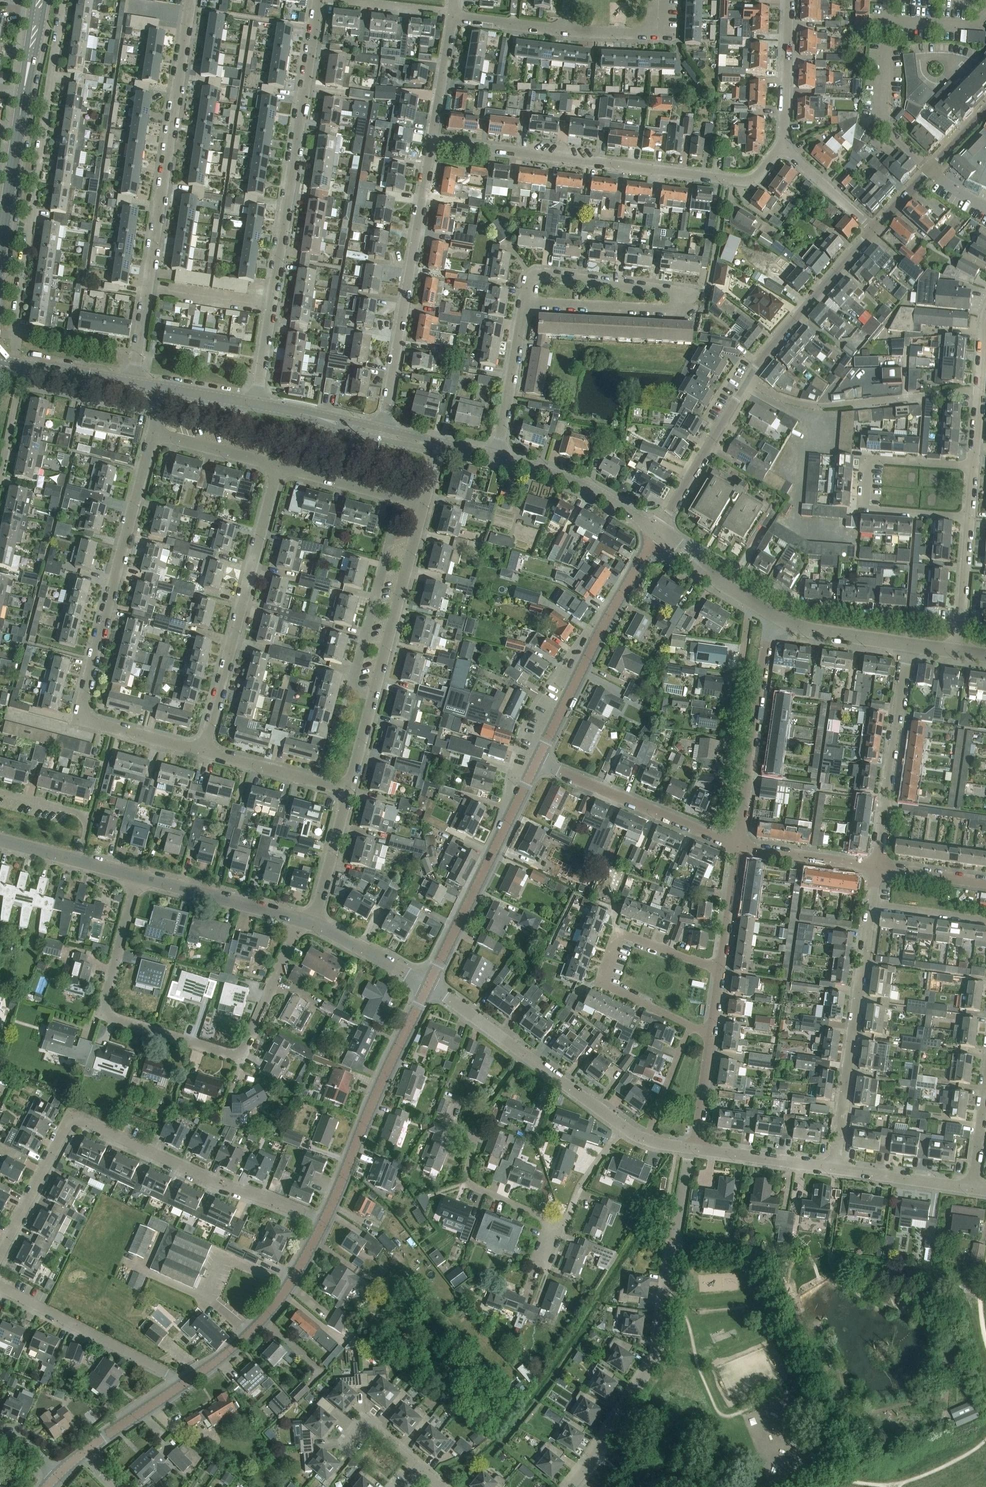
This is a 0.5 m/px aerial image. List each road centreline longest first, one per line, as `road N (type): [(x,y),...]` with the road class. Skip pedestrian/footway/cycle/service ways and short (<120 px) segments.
road 1 (residential): [(298,922),(261,1042),(253,1058),(240,1060),(106,1011),(138,879)]
road 2 (residential): [(0,1263),(73,1122),(322,1224)]
road 3 (residential): [(203,752),(83,719),(153,433)]
road 4 (residential): [(255,404),(318,0)]
road 5 (residential): [(132,383),(191,0)]
road 6 (residential): [(873,229),(759,366),(658,530)]
road 7 (residential): [(689,1149),(653,1362),(570,1486)]
road 8 (residential): [(430,145),(740,183),(780,150)]
road 9 (residential): [(525,304),(529,281),(541,275),(683,293),(697,301),(684,311),(546,305)]
road 10 (residential): [(346,798),(424,503)]
road 11 (residential): [(203,752),(277,468)]
road 12 (residential): [(383,429),(430,145)]
road 13 (residential): [(834,1170),(871,904)]
road 14 (residential): [(973,467),(866,458),(862,511),(969,519)]
road 15 (tertiary): [(322,1224),(430,980)]
road 16 (tertiary): [(540,763),(658,530)]
road 17 (residential): [(690,1026),(601,983),(620,933),(721,970)]
road 18 (tertiary): [(430,980),(540,763)]
road 19 (residential): [(715,837),(751,600)]
road 20 (residential): [(738,847),(772,612)]
road 21 (residential): [(961,626),(814,613),(741,571)]
road 22 (residential): [(525,1056),(501,1092),(475,1167),(490,1193),(556,1227)]
road 23 (residential): [(876,867),(908,645)]
road 24 (tertiary): [(187,1382),(275,1308),(322,1224)]
road 25 (residential): [(187,1382),(0,1284)]
road 26 (residential): [(715,837),(540,763)]
road 27 (residential): [(33,185),(63,0)]
road 28 (residential): [(16,363),(14,317),(33,185)]
road 29 (tertiary): [(658,530),(579,485),(495,458)]
road 30 (residential): [(298,922),(138,879)]
road 31 (residential): [(985,114),(873,229)]
road 32 (residential): [(495,458),(525,304)]
road 33 (residential): [(424,503),(277,468)]
road 34 (residential): [(780,150),(789,0)]
road 35 (residential): [(346,798),(203,752)]
road 36 (residential): [(671,0),(670,39),(563,31)]
road 37 (residential): [(973,467),(985,324)]
road 38 (residential): [(138,879),(0,842)]
road 39 (residential): [(834,1170),(694,1150)]
road 40 (tertiary): [(908,645),(802,628),(772,612)]
road 41 (residential): [(973,1192),(834,1170)]
road 42 (residential): [(876,867),(738,847)]
road 43 (residential): [(314,925),(346,798)]
road 44 (residential): [(430,145),(453,17)]
road 45 (residential): [(277,468),(153,433)]
road 46 (residential): [(430,980),(314,925)]
road 47 (tertiary): [(82,1454),(187,1382)]
road 48 (residential): [(721,970),(738,847)]
road 49 (residential): [(647,1141),(690,1026)]
road 50 (residential): [(873,229),(780,150)]
road 51 (residential): [(525,1056),(430,980)]

